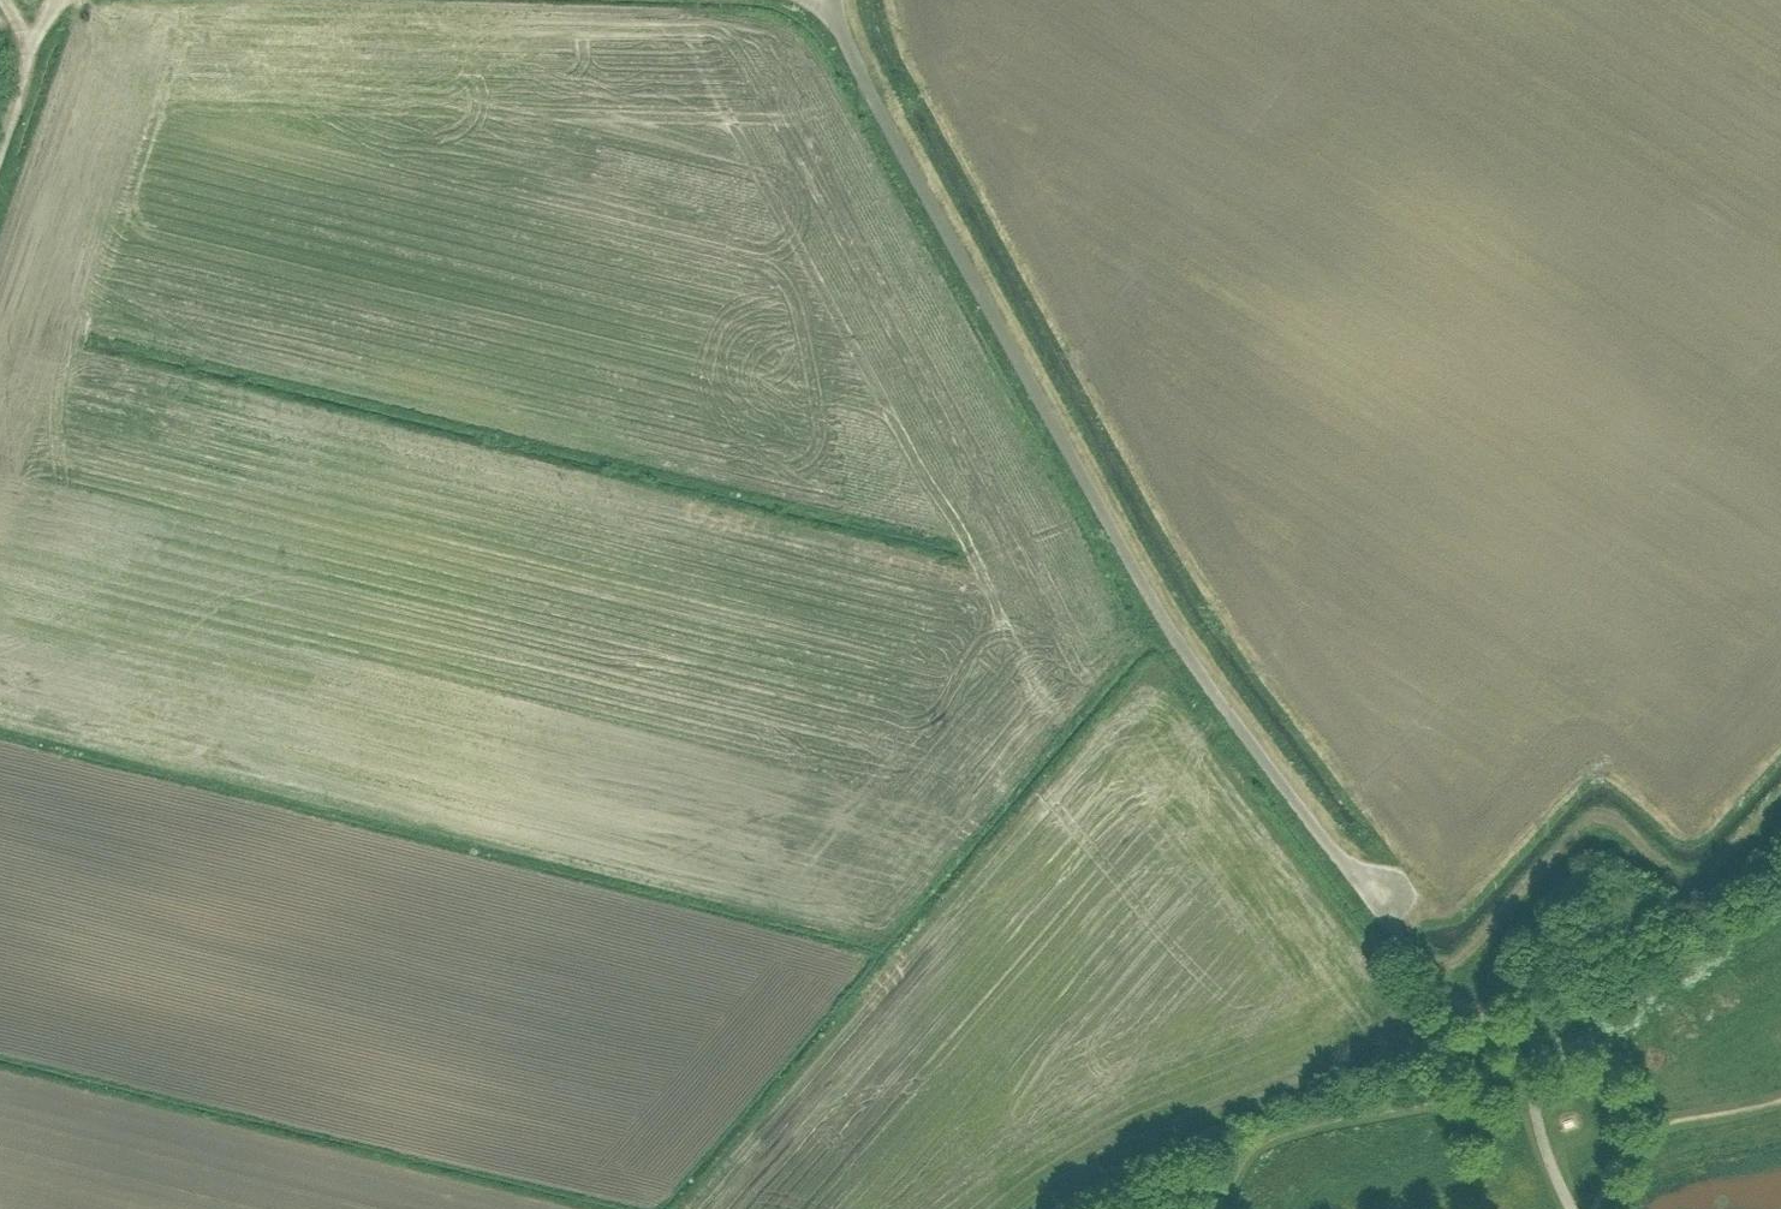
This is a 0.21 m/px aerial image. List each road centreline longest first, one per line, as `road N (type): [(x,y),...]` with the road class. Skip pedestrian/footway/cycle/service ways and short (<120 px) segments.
road 1 (unclassified): [(833,0),(846,48),(1176,641),(1398,933)]

